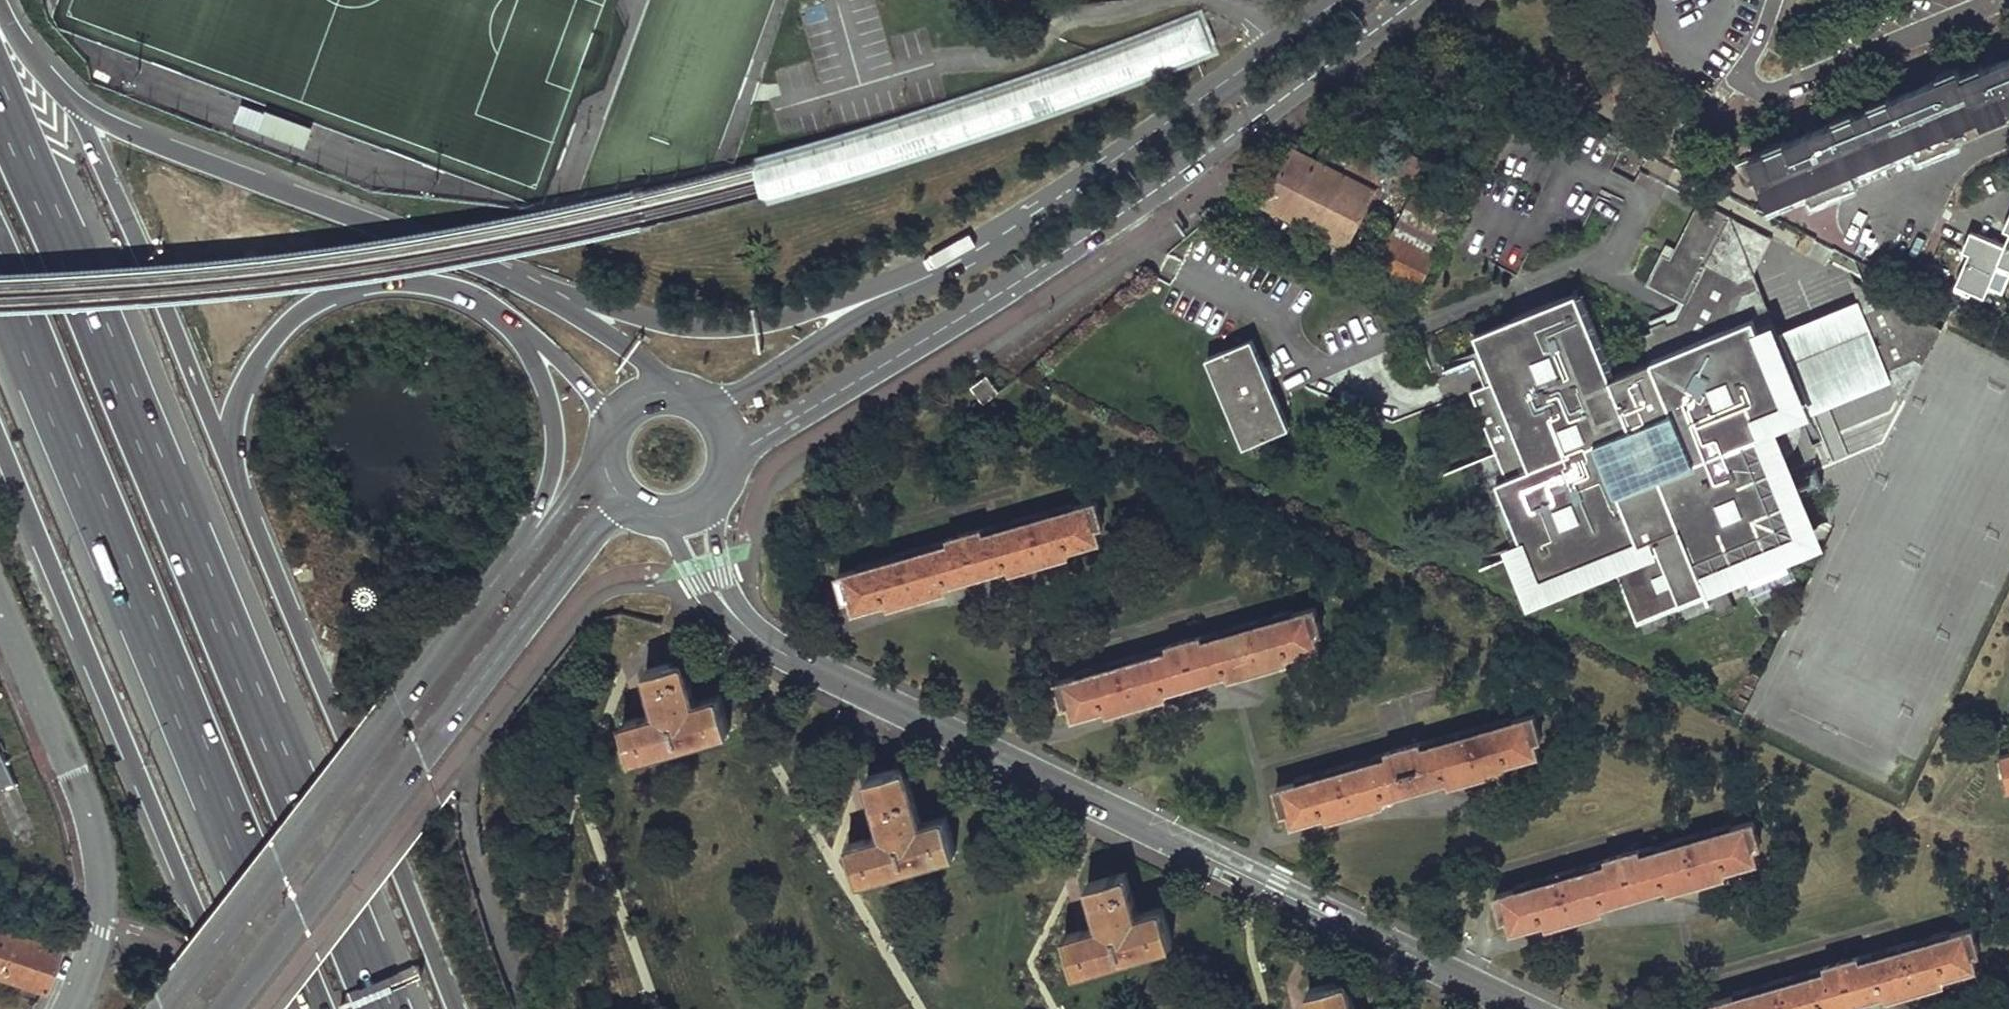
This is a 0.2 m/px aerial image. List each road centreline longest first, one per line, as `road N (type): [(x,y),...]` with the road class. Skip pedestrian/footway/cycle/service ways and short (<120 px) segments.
road 1 (motorway): [(384,1008),(0,103)]
road 2 (residential): [(1521,1008),(751,633)]
road 3 (tertiary): [(727,467),(750,444),(1167,183),(1417,0)]
road 4 (motorway): [(0,280),(305,1008)]
road 5 (secondary): [(226,1008),(581,547),(632,507)]
road 6 (motorway): [(0,444),(236,1008)]
road 7 (motorway): [(456,1008),(233,465)]
road 8 (secondary): [(518,559),(405,693),(164,1008)]
road 9 (motorway): [(531,288),(164,147),(74,105)]
road 10 (tertiary): [(1342,0),(969,263)]
road 11 (motorway): [(969,263),(928,267),(786,319),(731,329),(677,325),(531,288)]
road 12 (tertiary): [(0,606),(92,818),(100,917),(67,1008)]
road 13 (motorway): [(233,465),(235,415),(251,371),(318,299),(397,280),(443,286),(511,320)]
road 14 (motorway): [(233,465),(74,105)]
road 15 (tertiary): [(969,263),(729,395),(700,402)]
road 16 (motorway): [(511,320),(536,357),(554,406),(557,448),(518,559)]
road 17 (motorway): [(688,396),(531,288)]
road 18 (residential): [(656,516),(697,585),(751,633)]
road 19 (residential): [(751,633),(719,559),(717,490)]
road 20 (motorway): [(511,320),(580,380),(608,430)]
road 21 (secondary): [(603,447),(518,559)]
road 22 (residential): [(2008,135),(1948,162),(1897,208)]
road 23 (motorway): [(74,105),(41,73),(0,9)]

